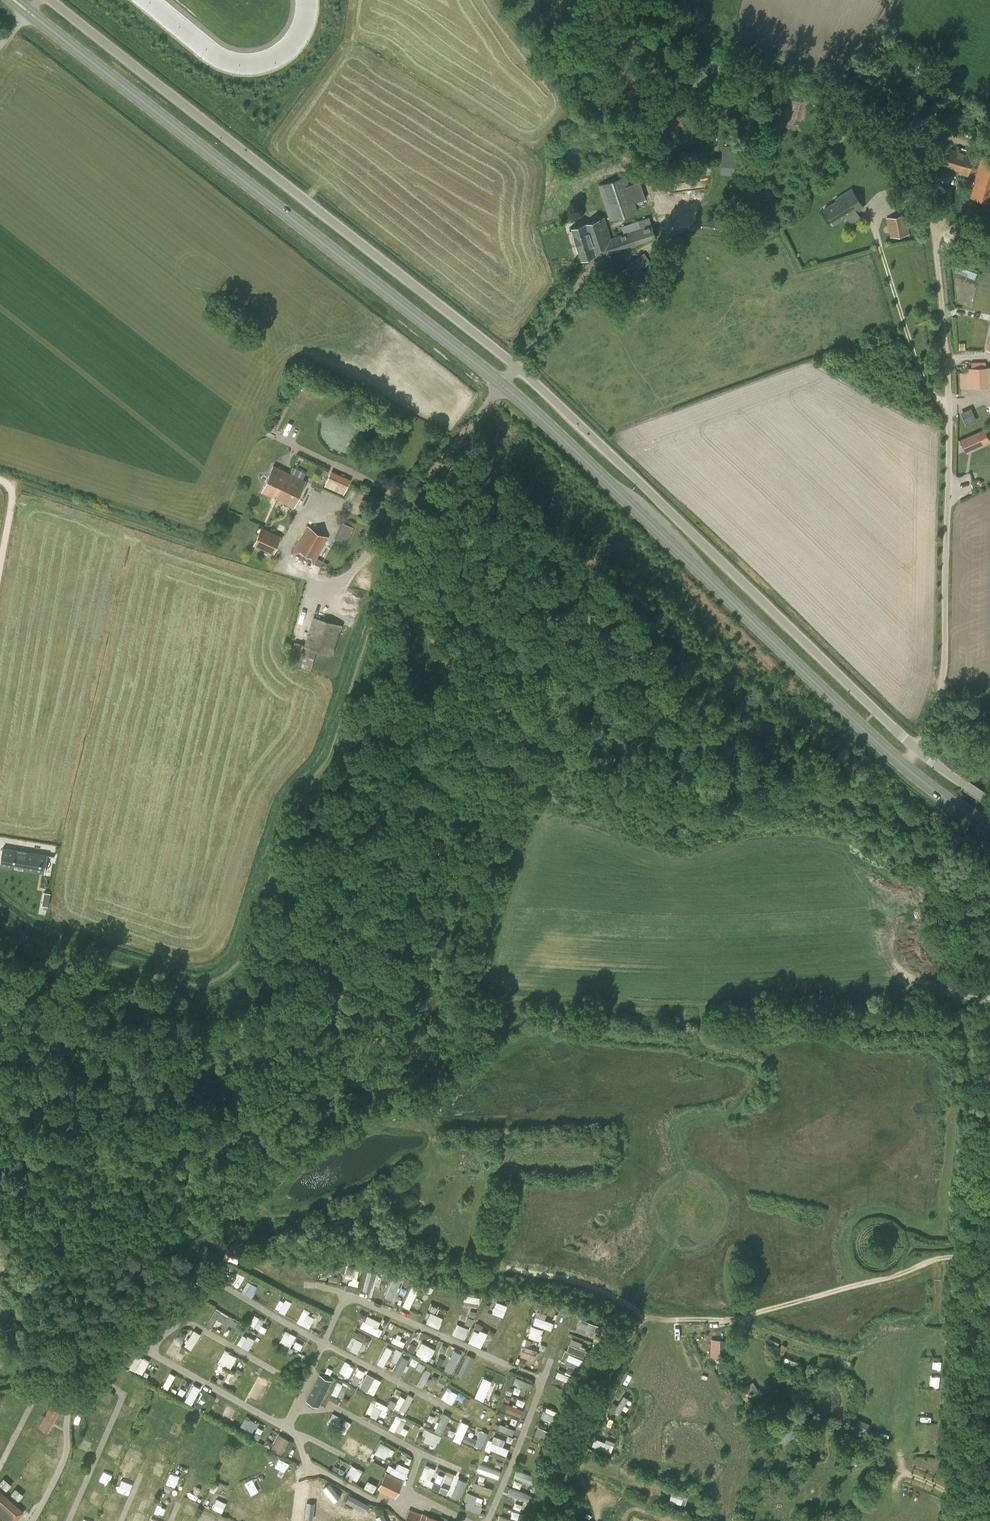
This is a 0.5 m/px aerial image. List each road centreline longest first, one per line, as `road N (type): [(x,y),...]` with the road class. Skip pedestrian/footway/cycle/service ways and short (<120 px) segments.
road 1 (track): [(957,1520),(981,1174),(987,827)]
road 2 (primary): [(500,384),(29,12)]
road 3 (unclassified): [(515,367),(50,0)]
road 4 (unclassified): [(918,749),(938,712),(945,659),(949,417),(930,197)]
road 5 (primary): [(903,766),(500,384)]
road 6 (unclassified): [(918,749),(515,367)]
road 7 (track): [(677,12),(857,97),(907,131),(930,197)]
road 8 (track): [(657,152),(677,12),(651,0)]

